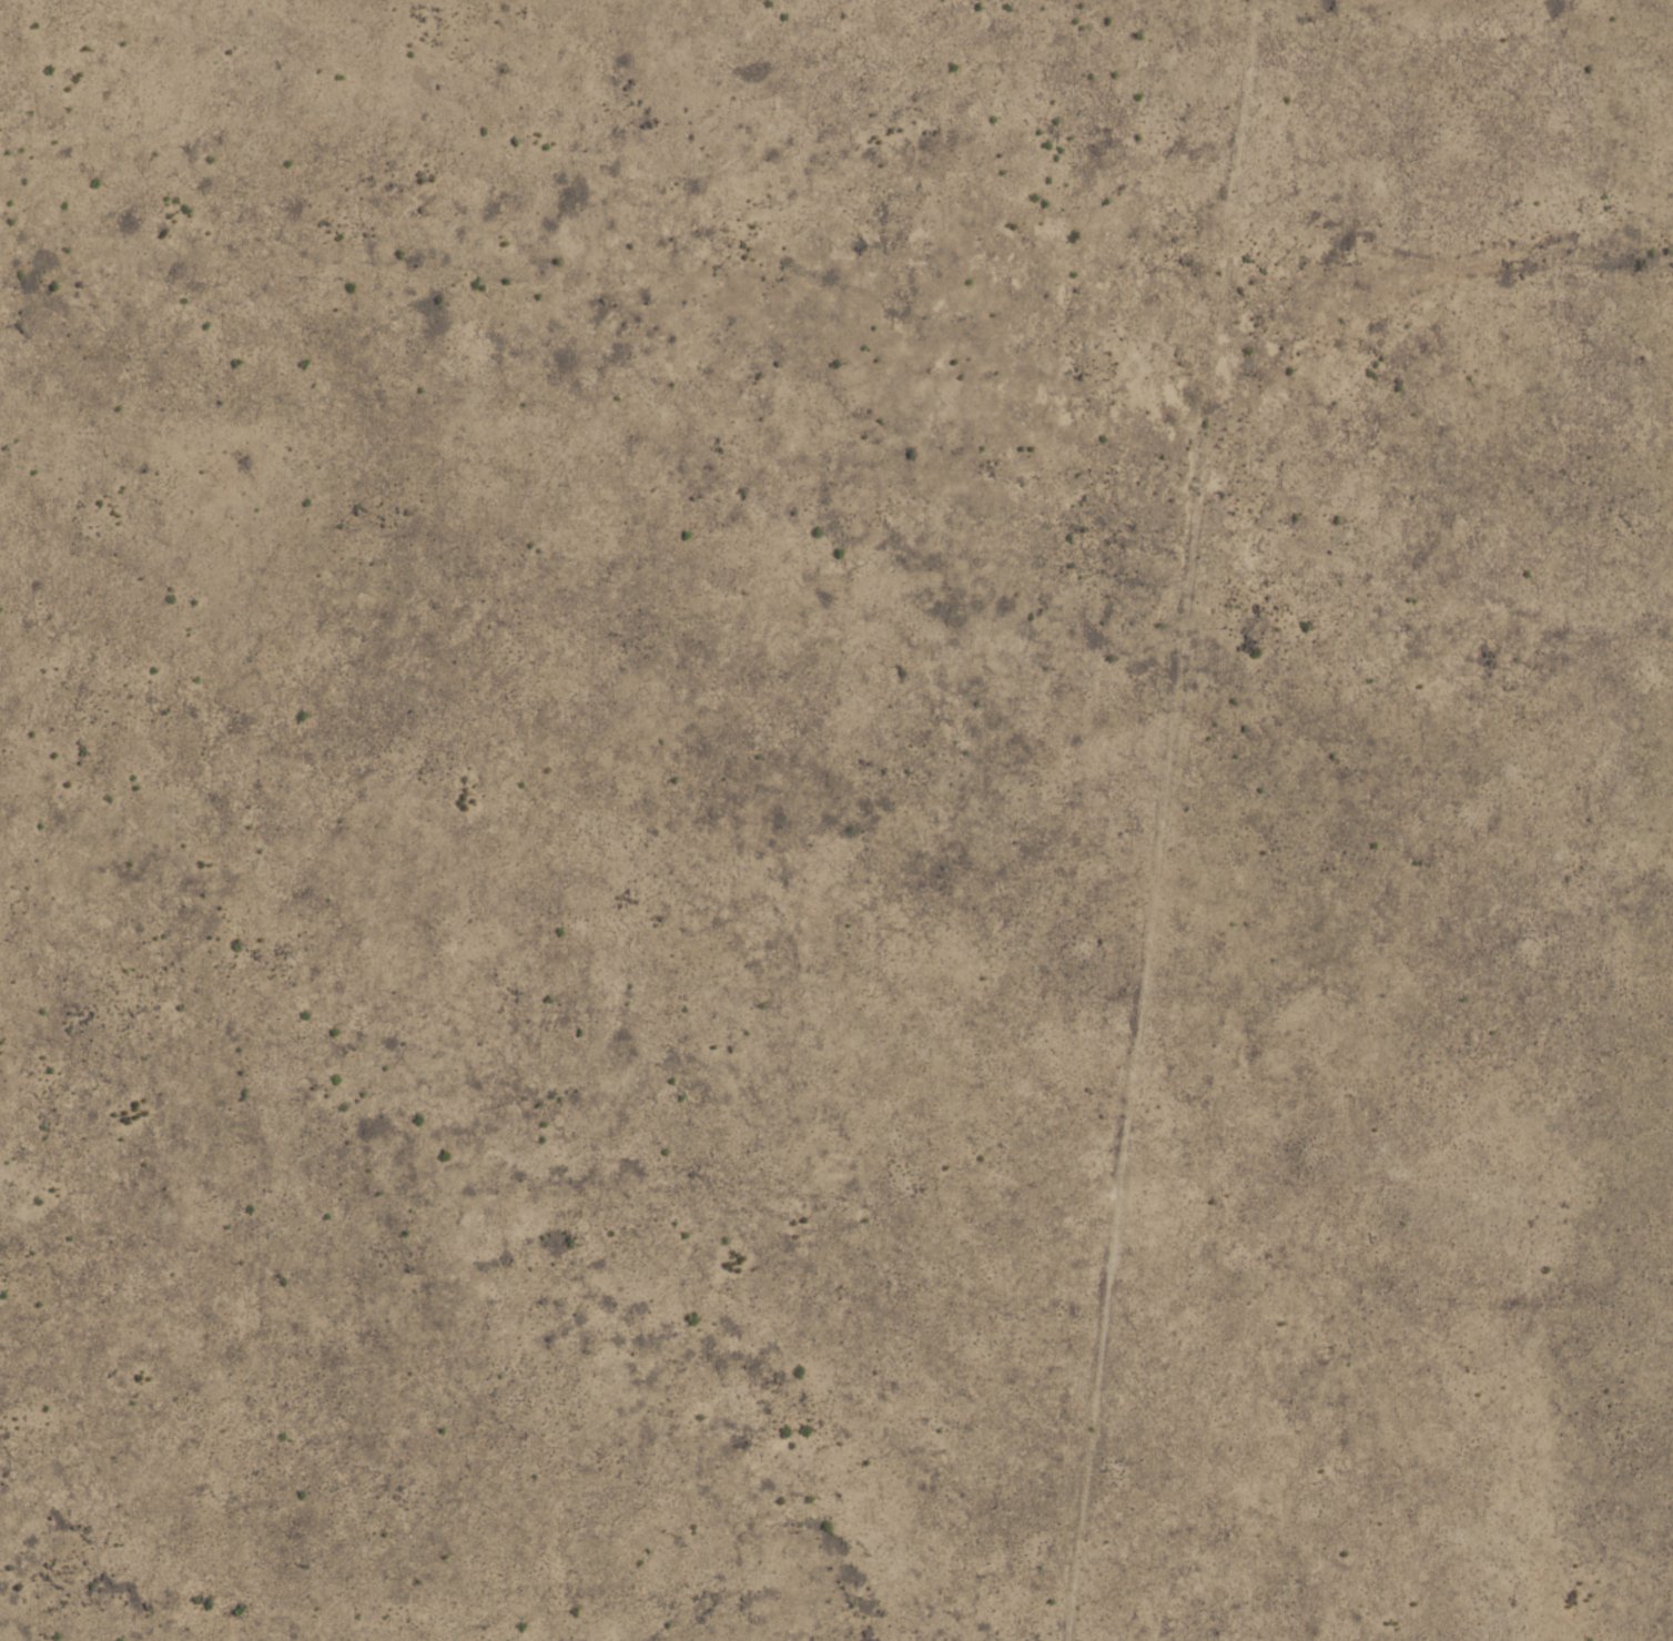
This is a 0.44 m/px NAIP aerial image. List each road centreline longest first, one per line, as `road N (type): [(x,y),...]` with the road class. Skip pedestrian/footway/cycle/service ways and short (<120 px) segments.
road 1 (track): [(1067,1640),(1255,0)]

